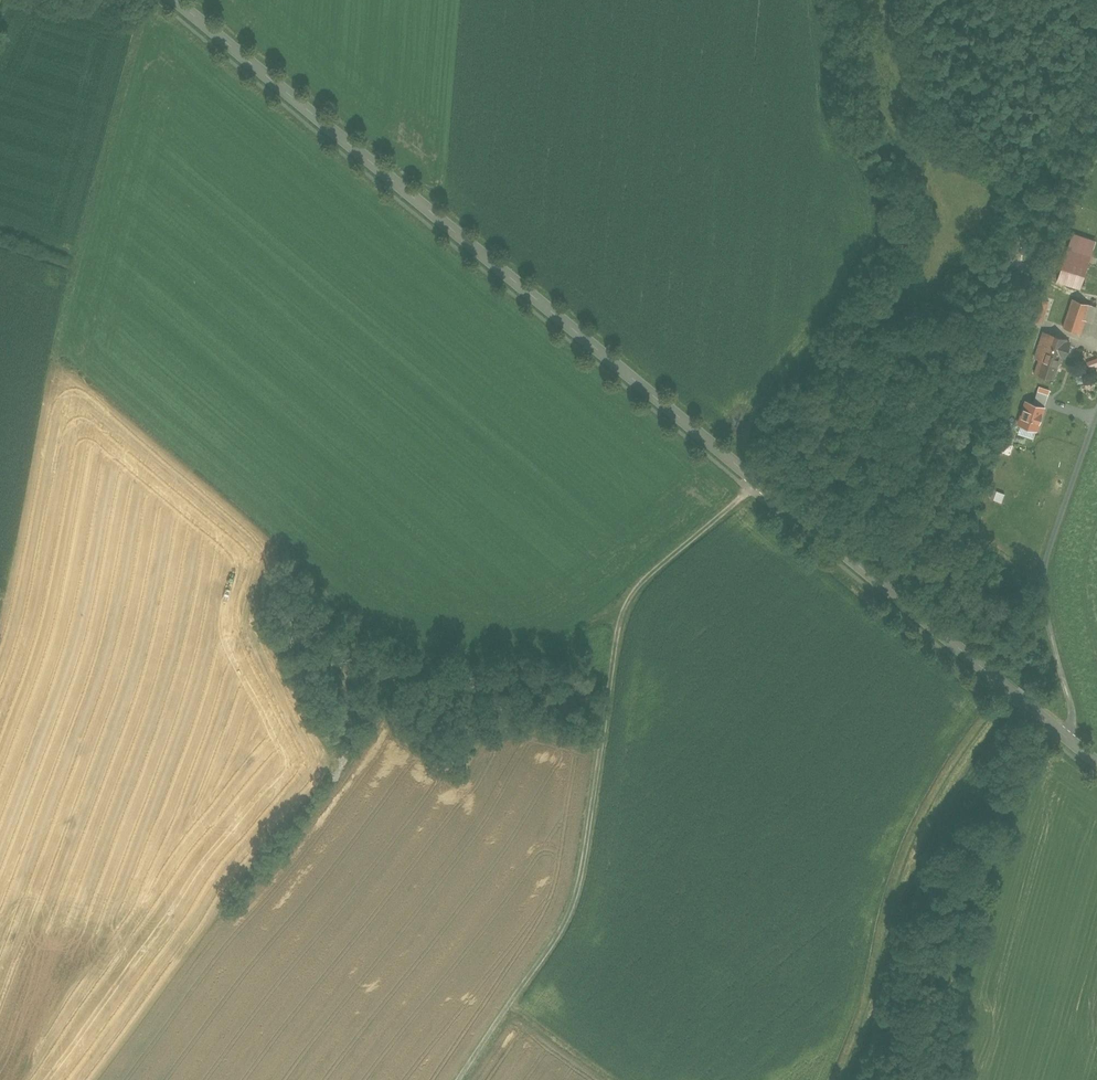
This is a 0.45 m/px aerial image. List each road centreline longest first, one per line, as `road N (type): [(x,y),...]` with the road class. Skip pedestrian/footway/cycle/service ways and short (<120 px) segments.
road 1 (tertiary): [(175,0),(1066,735)]
road 2 (track): [(757,485),(634,589),(622,610),(576,894),(461,1079)]
road 3 (unclassified): [(1096,408),(1045,568),(1049,628),(1070,706),(1066,735)]

